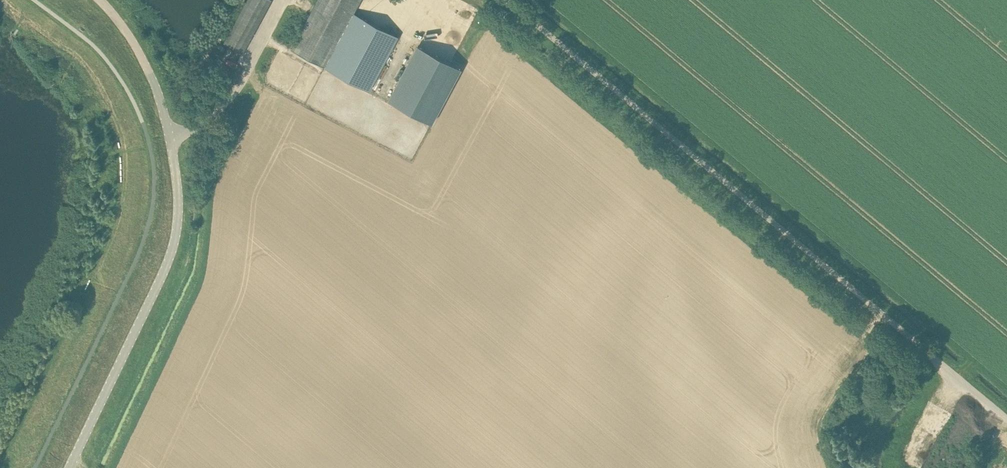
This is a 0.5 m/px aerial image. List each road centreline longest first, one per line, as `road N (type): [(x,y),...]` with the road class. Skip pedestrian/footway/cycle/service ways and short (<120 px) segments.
road 1 (unclassified): [(77,467),(158,288),(178,206),(170,123),(155,81),(101,0)]
road 2 (track): [(276,0),(266,39),(220,107),(198,126),(171,133)]

